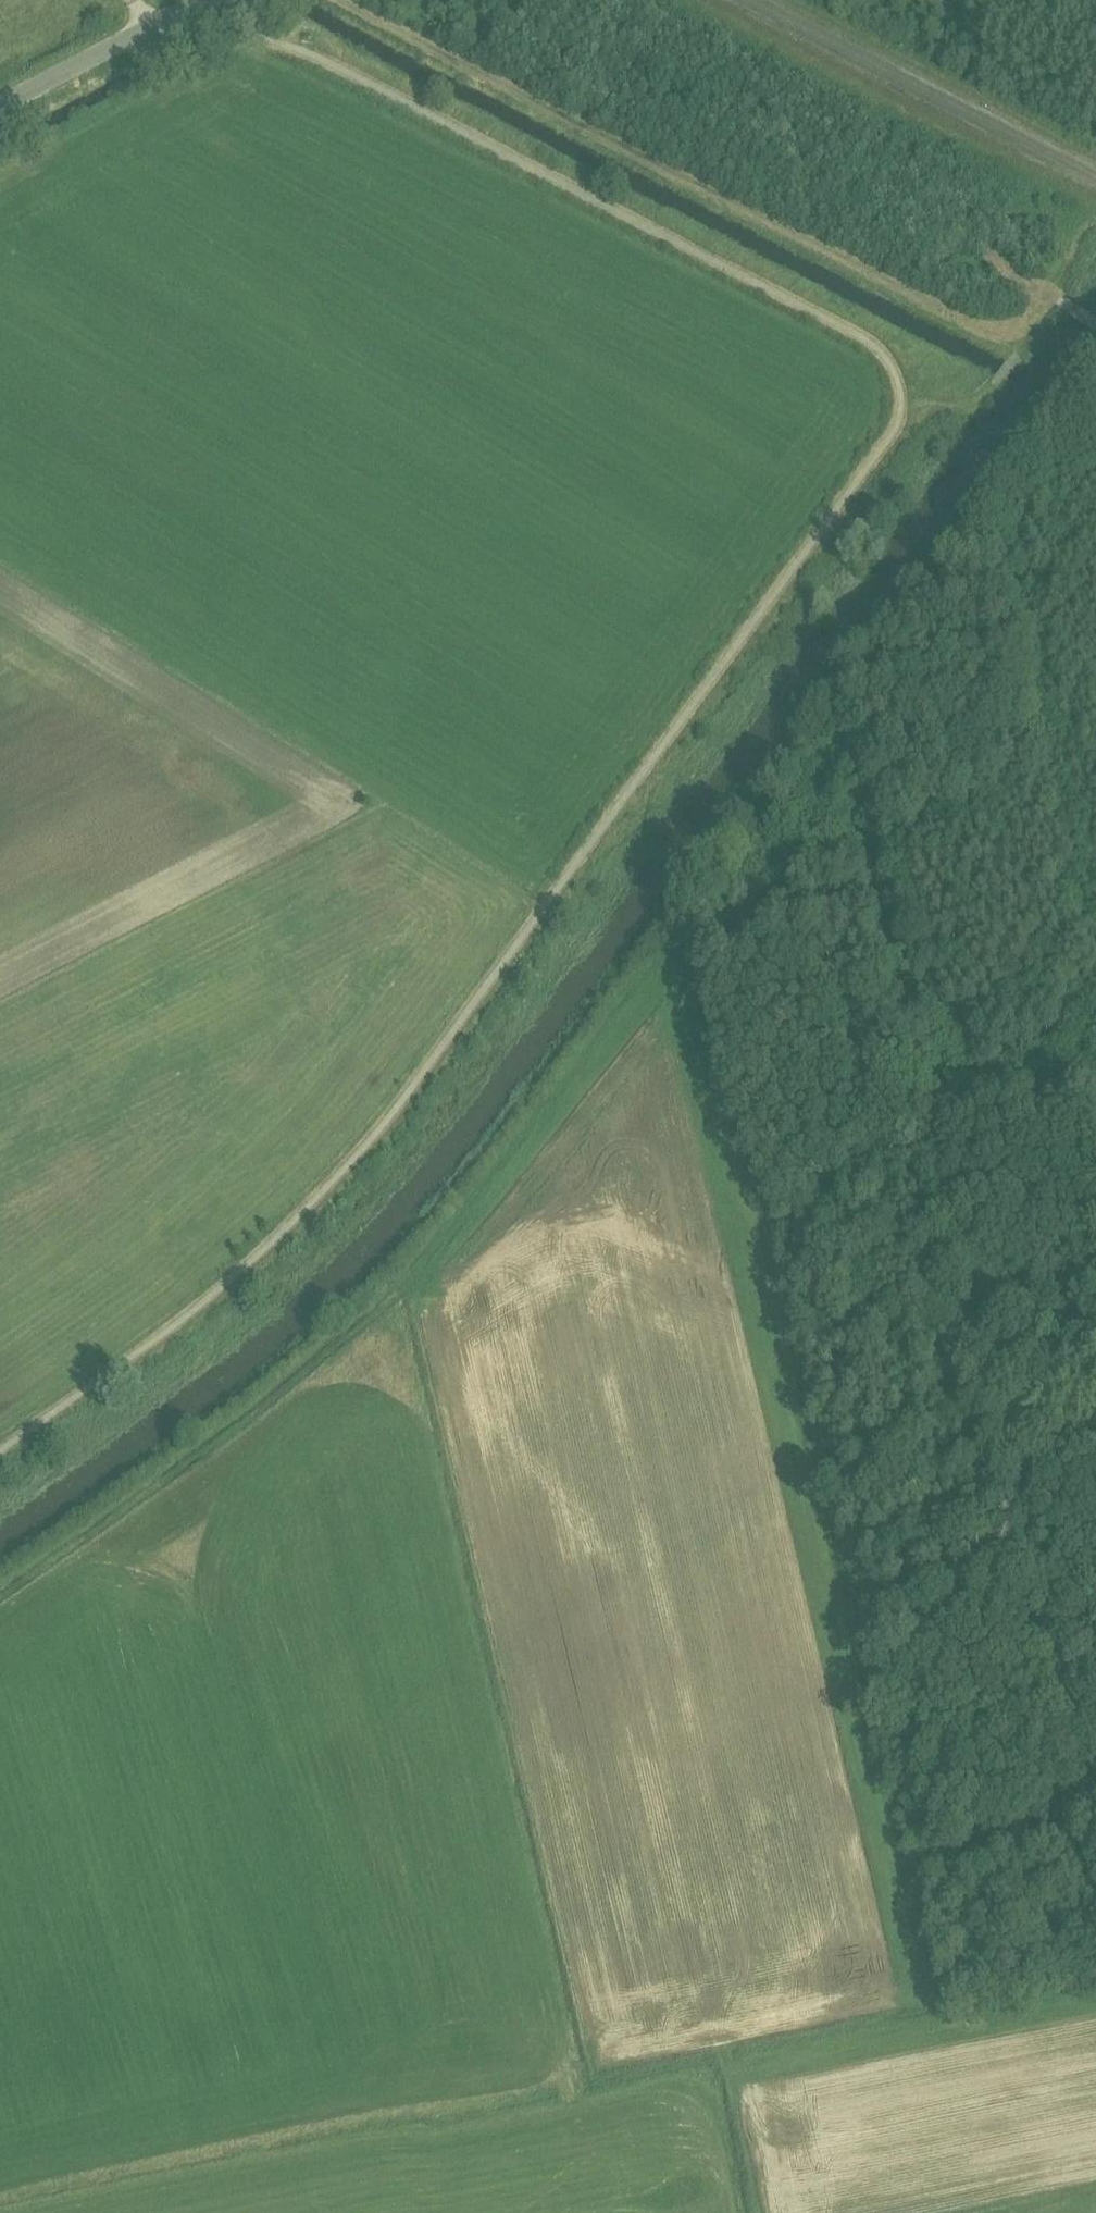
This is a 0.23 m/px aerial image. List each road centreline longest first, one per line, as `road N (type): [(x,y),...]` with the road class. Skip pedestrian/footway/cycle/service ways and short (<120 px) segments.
road 1 (track): [(1095,323),(1053,295),(1018,352),(338,0)]
road 2 (unclassified): [(0,104),(201,0)]
road 3 (track): [(929,1119),(1095,1088)]
road 4 (track): [(1095,219),(1053,295),(990,251)]
road 5 (track): [(900,391),(992,389),(1018,352)]

